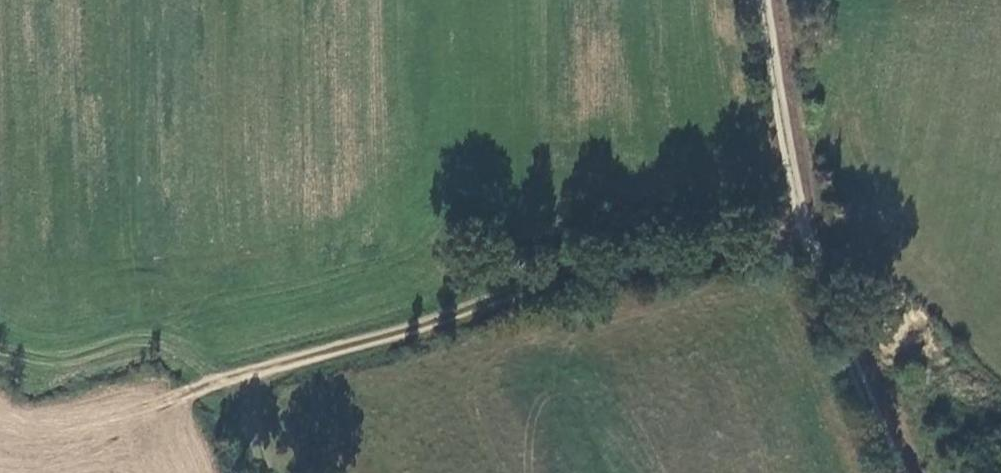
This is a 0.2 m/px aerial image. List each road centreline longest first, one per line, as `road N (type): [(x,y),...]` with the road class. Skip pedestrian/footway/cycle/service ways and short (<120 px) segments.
road 1 (track): [(804,235),(583,273),(182,393),(73,439),(0,446)]
road 2 (unclassified): [(763,0),(804,235),(899,472)]

